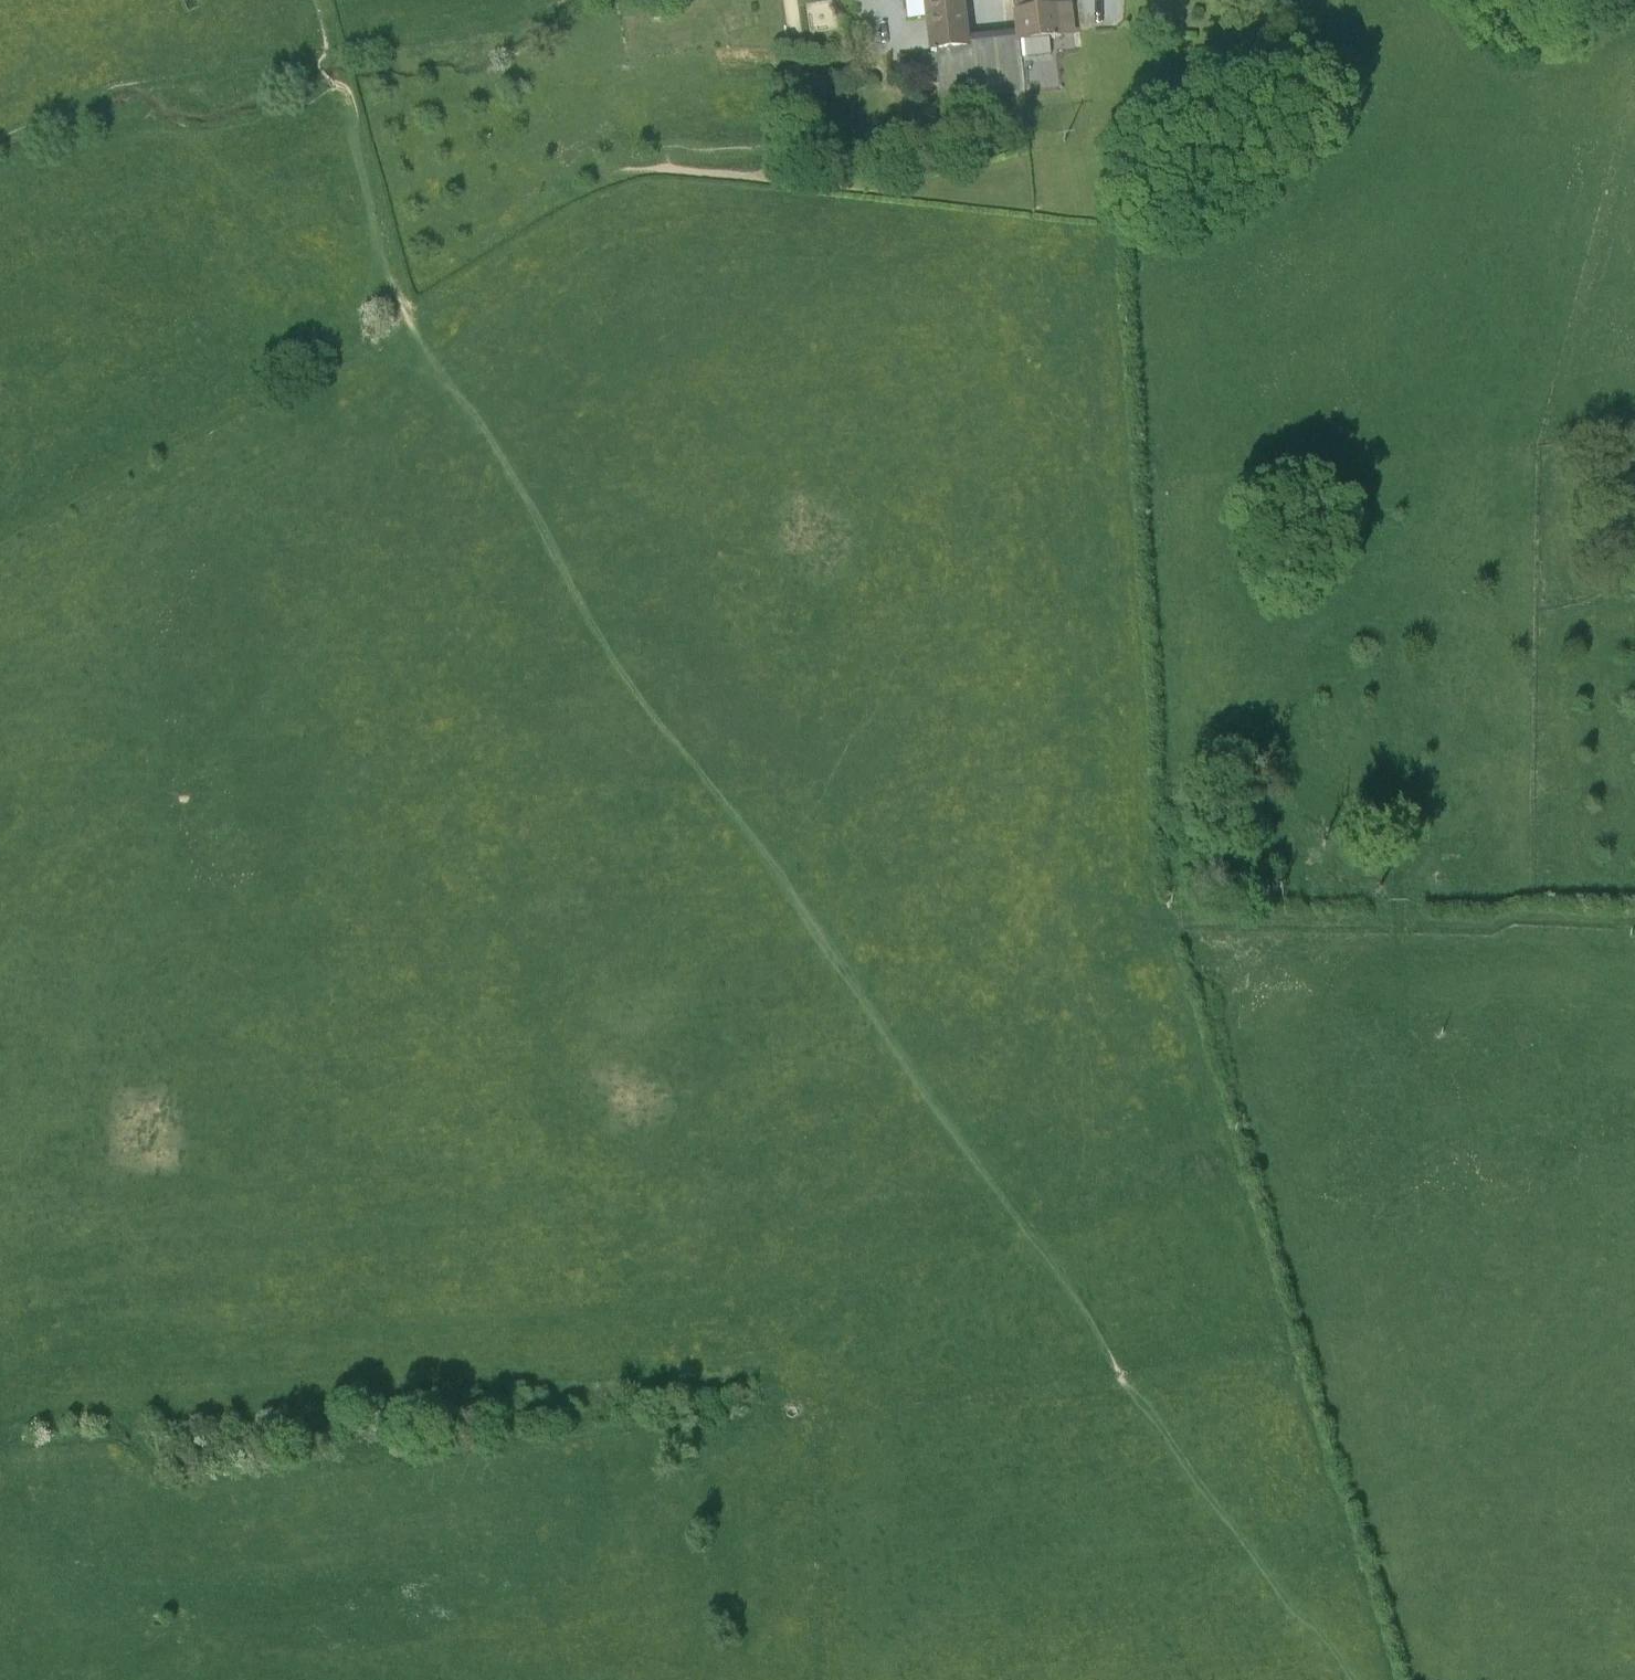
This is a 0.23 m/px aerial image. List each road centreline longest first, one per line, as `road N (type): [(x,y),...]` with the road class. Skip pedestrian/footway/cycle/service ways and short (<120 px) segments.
road 1 (track): [(1634,906),(1180,895)]

